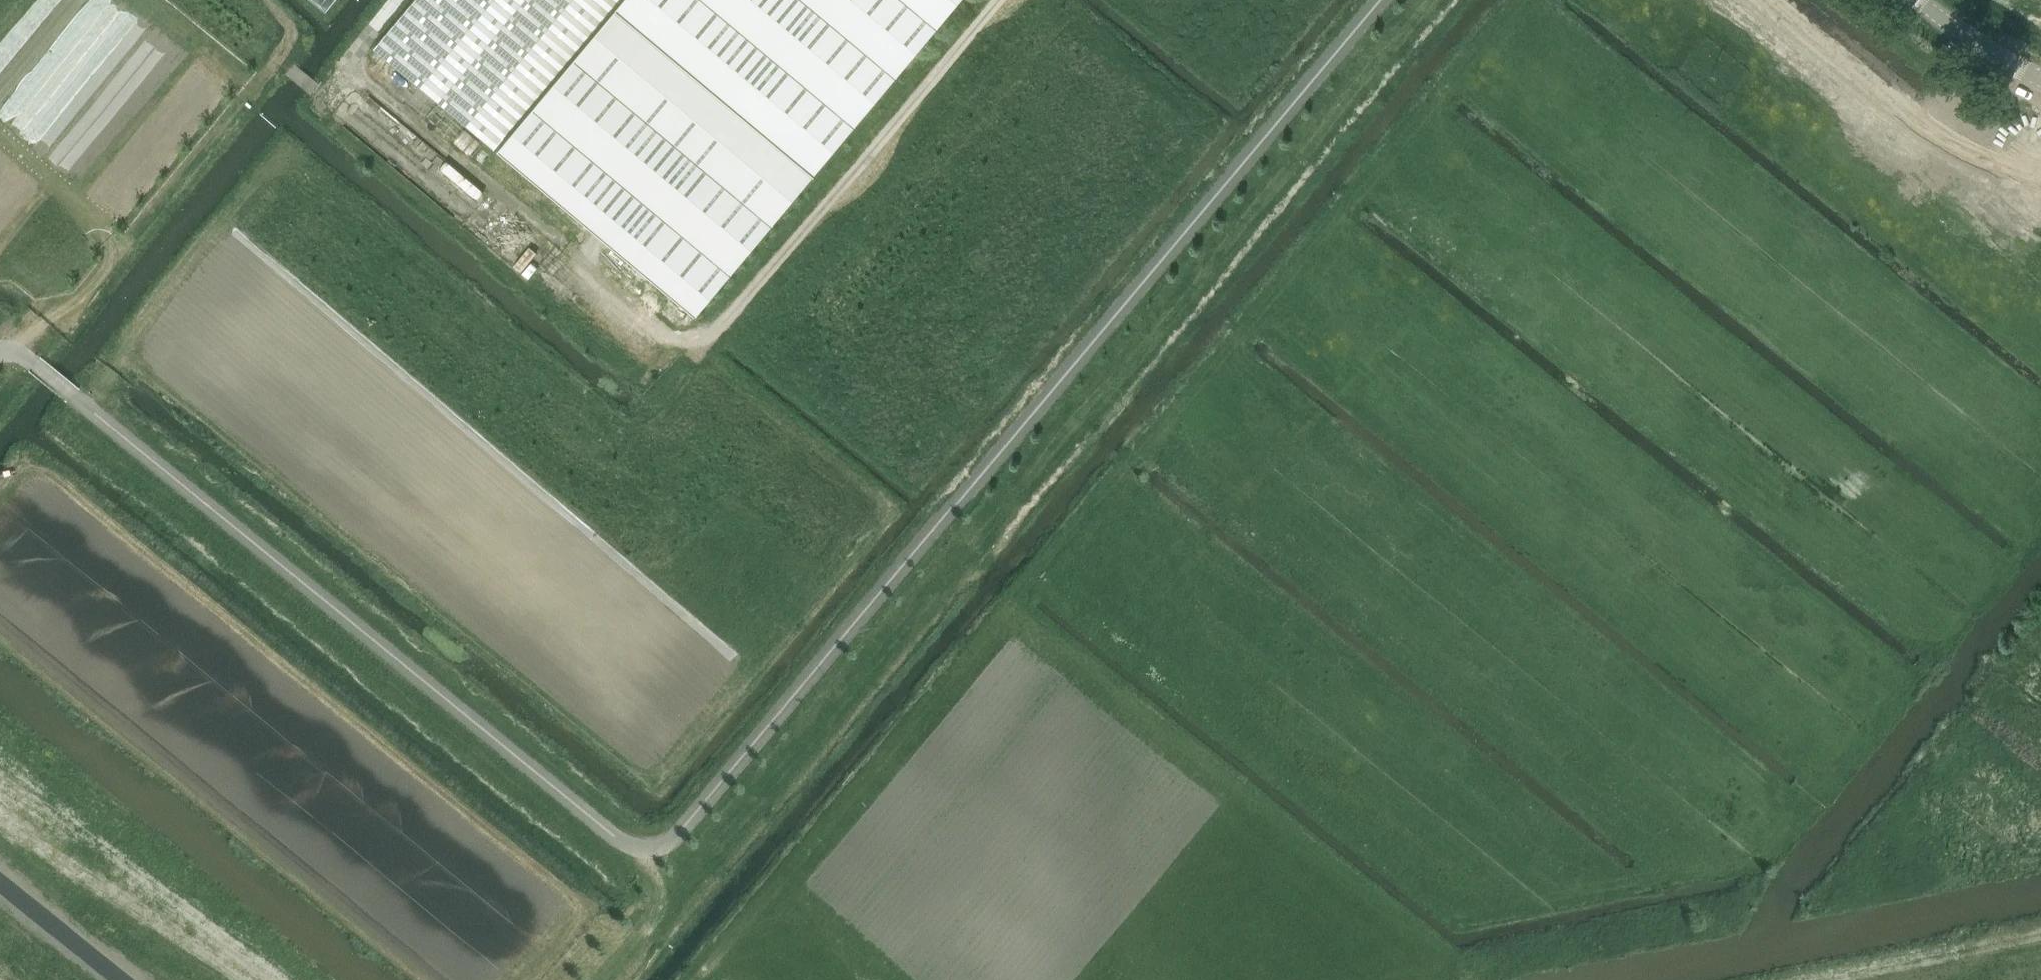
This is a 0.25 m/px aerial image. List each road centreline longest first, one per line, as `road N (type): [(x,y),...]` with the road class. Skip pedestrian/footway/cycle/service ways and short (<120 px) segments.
road 1 (unclassified): [(2040,80),(1965,40),(1915,0)]

